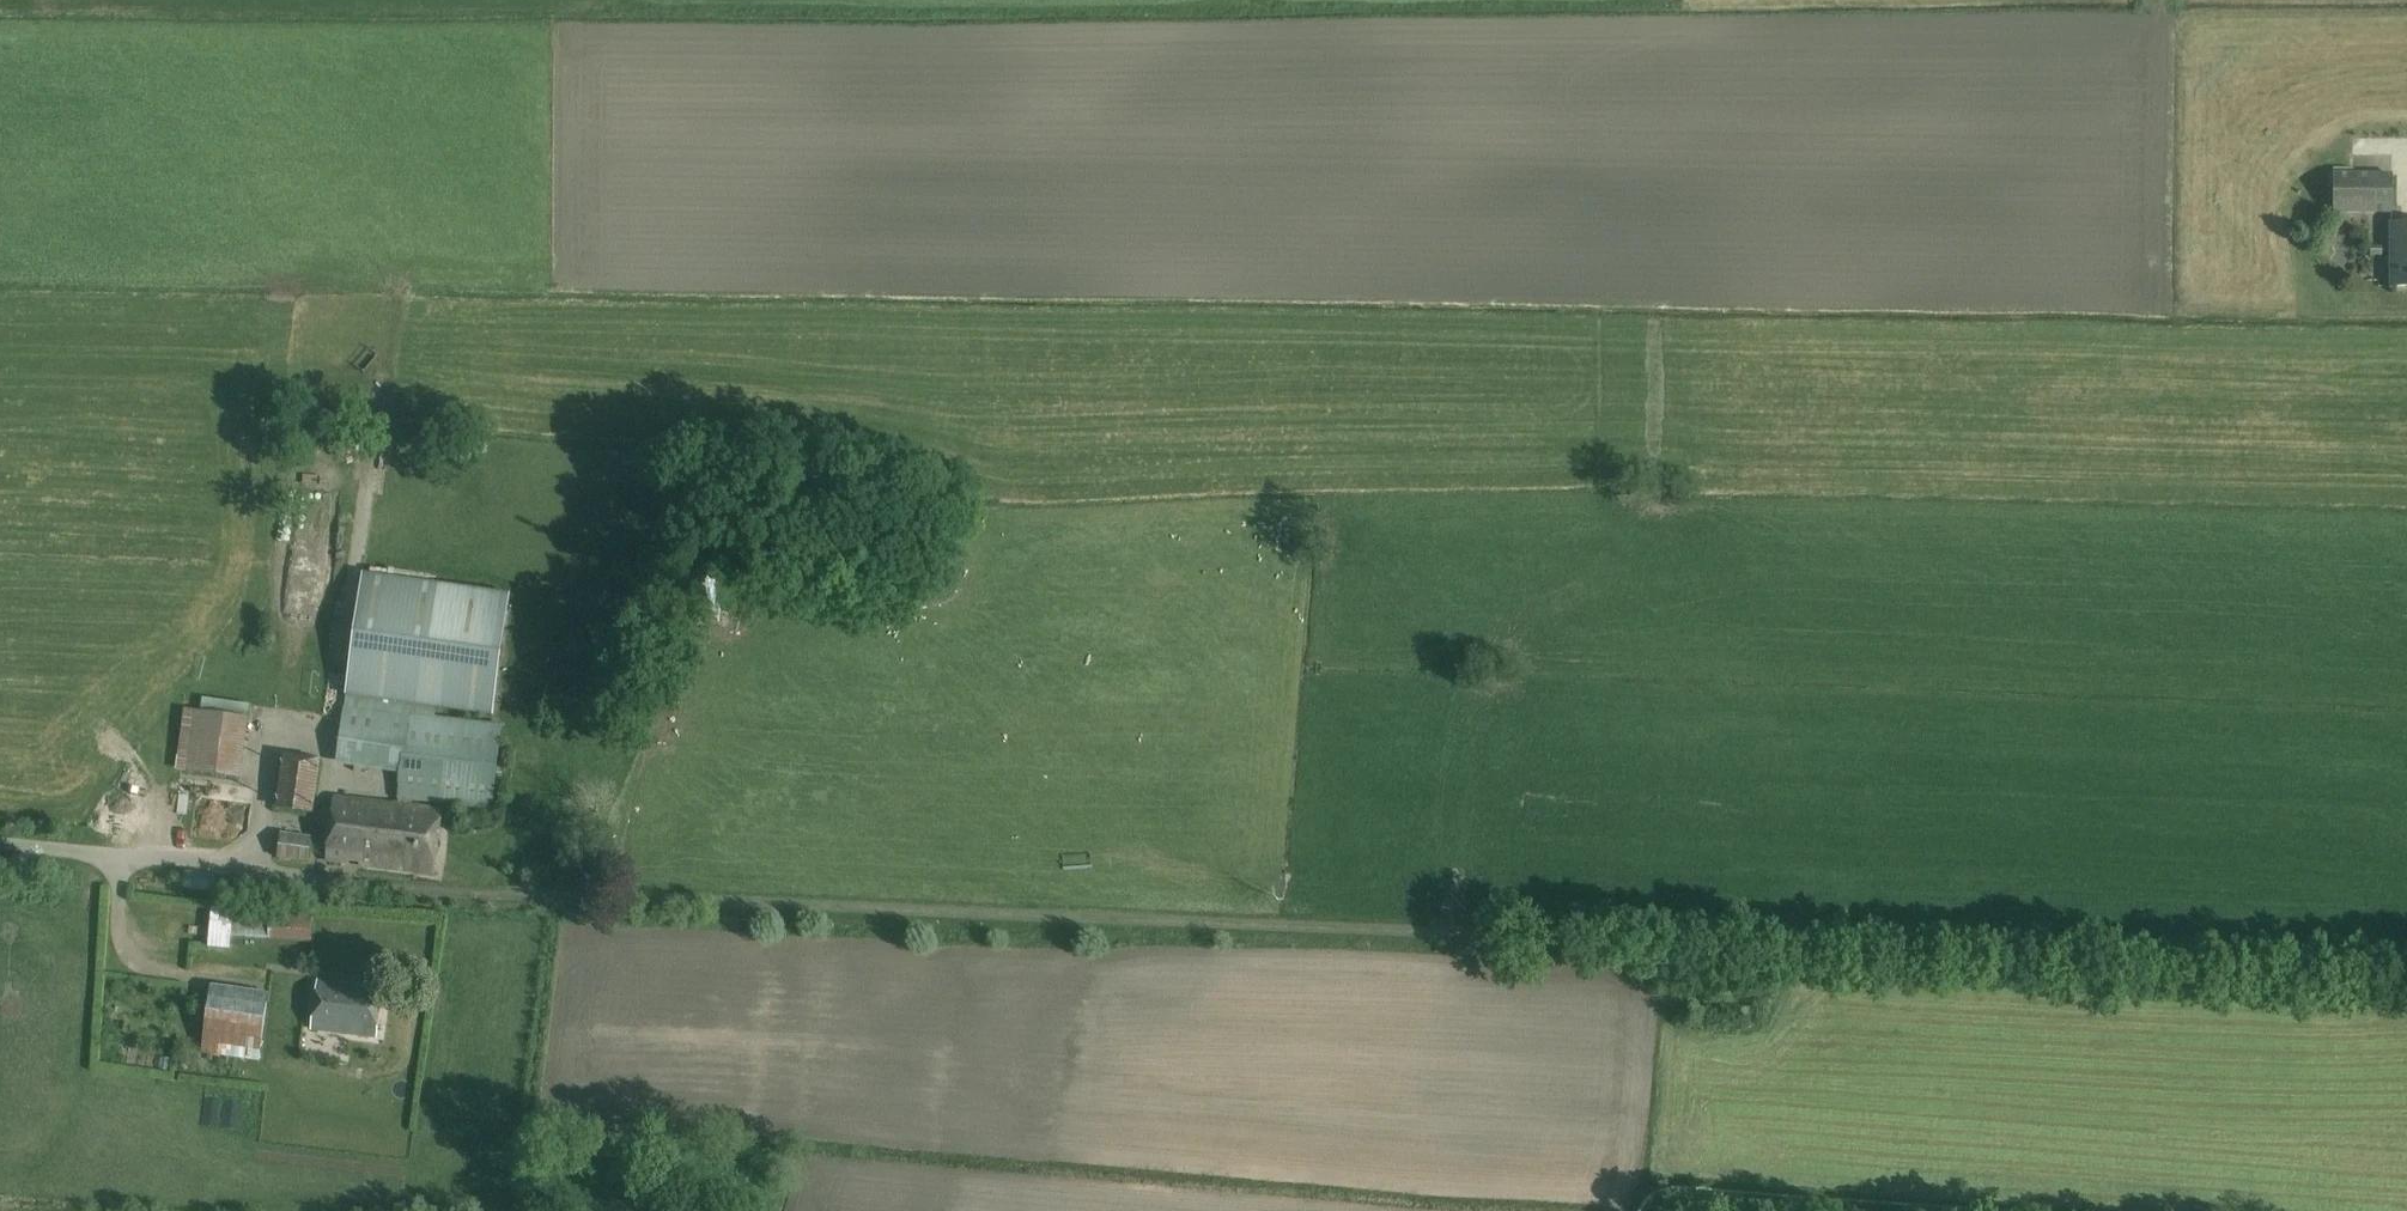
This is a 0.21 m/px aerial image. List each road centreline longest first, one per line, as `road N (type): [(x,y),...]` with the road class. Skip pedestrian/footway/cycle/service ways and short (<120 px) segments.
road 1 (track): [(2250,963),(2406,970)]

